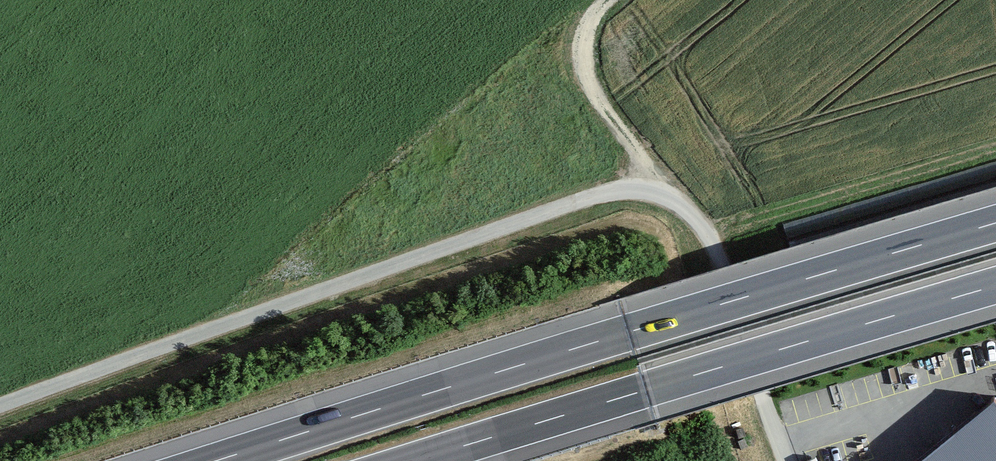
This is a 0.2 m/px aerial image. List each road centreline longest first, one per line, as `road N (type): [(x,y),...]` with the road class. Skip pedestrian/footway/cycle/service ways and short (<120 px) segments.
road 1 (track): [(0,405),(623,190),(677,203),(706,234),(779,446)]
road 2 (motorway): [(995,223),(215,460)]
road 3 (motorway): [(415,460),(995,286)]
road 4 (track): [(608,0),(583,45),(586,76),(636,151),(650,192)]

